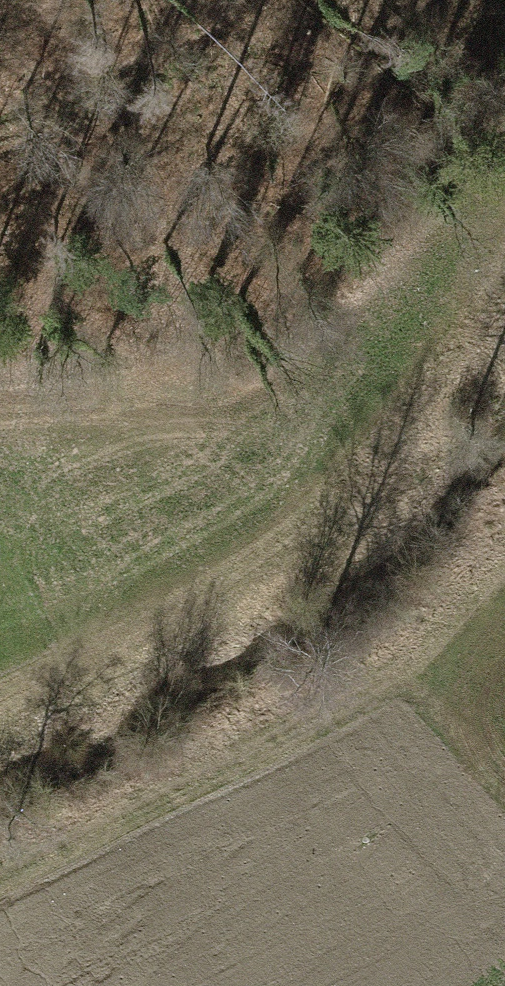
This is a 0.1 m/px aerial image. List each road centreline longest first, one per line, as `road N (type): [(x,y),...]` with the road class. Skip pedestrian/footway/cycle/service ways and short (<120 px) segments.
road 1 (track): [(504,246),(436,397),(145,617),(0,683)]
road 2 (track): [(504,791),(401,677),(0,873)]
road 3 (track): [(0,137),(56,122),(198,56)]

